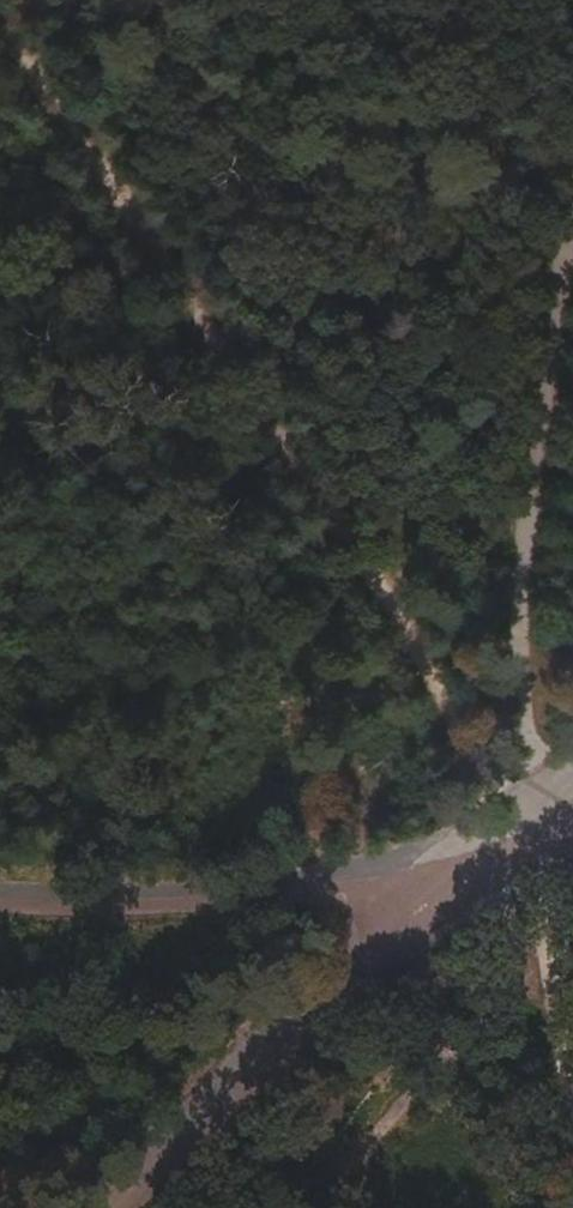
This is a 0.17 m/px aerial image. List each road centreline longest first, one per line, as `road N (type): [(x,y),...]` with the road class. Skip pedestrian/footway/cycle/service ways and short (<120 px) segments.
road 1 (track): [(521,819),(0,34)]
road 2 (track): [(521,819),(515,688),(523,547),(572,224)]
road 3 (track): [(572,1061),(521,819)]

